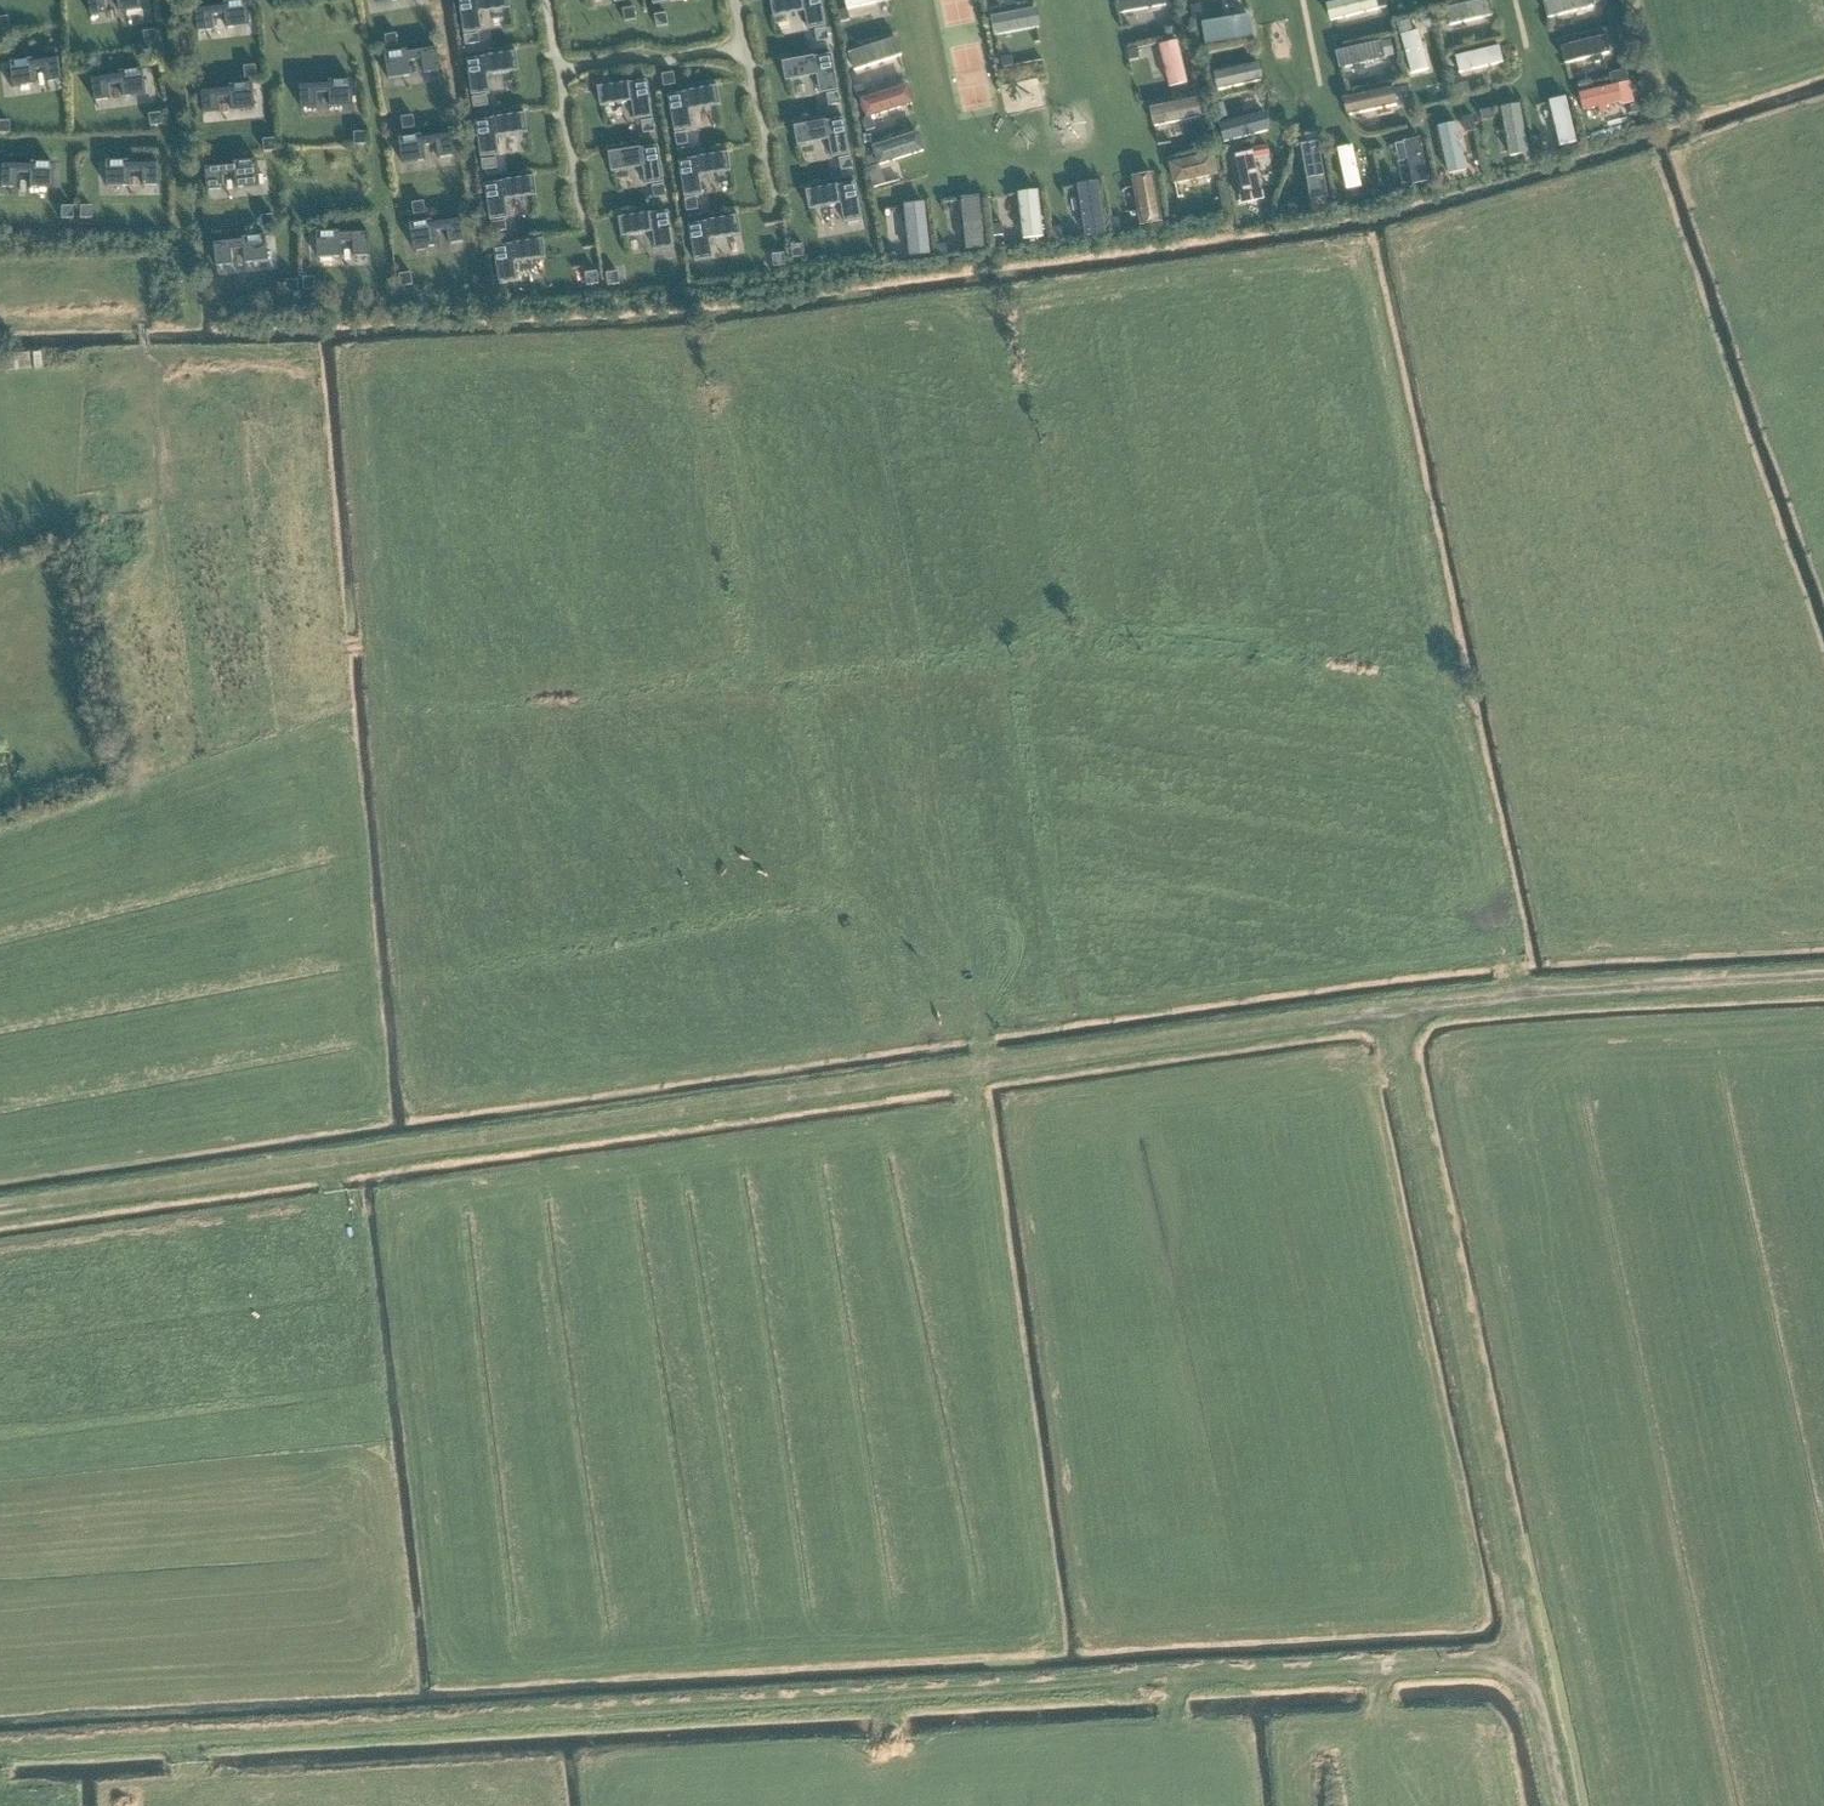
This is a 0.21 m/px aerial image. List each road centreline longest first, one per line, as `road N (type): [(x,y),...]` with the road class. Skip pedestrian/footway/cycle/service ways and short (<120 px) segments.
road 1 (track): [(0,1213),(1390,1013),(1823,978)]
road 2 (track): [(1527,1658),(0,1745)]
road 3 (track): [(1390,1013),(1561,1805)]

